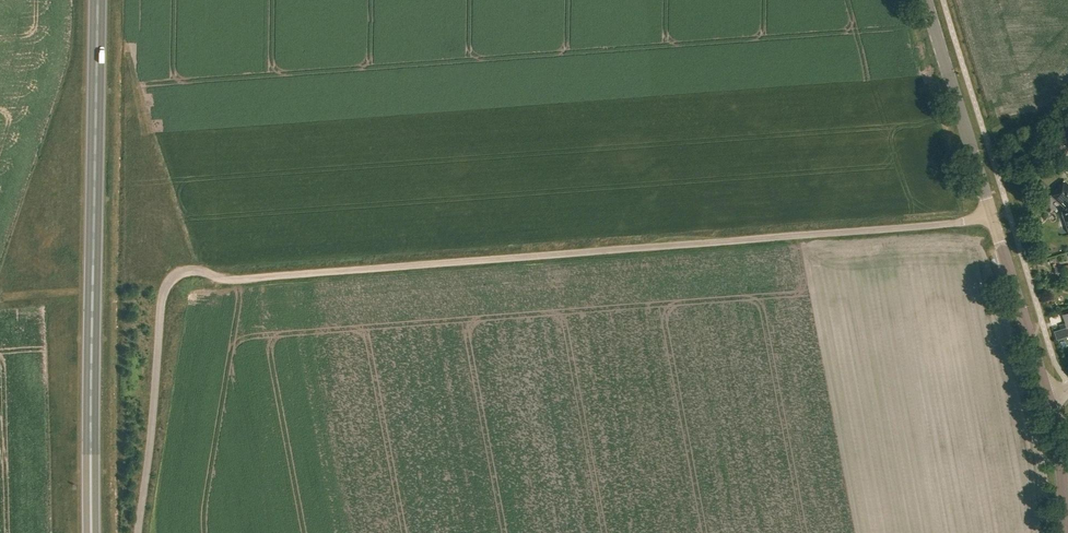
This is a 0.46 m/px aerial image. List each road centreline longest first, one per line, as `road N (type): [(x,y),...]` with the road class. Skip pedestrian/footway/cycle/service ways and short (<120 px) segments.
road 1 (unclassified): [(993,218),(222,279)]
road 2 (trunk): [(91,532),(98,0)]
road 3 (unclassified): [(139,532),(165,286),(190,270),(222,279)]
road 4 (tertiary): [(993,218),(925,0)]
road 5 (tertiary): [(1047,395),(993,218)]
road 6 (tertiary): [(1063,532),(1063,479),(1047,395)]

